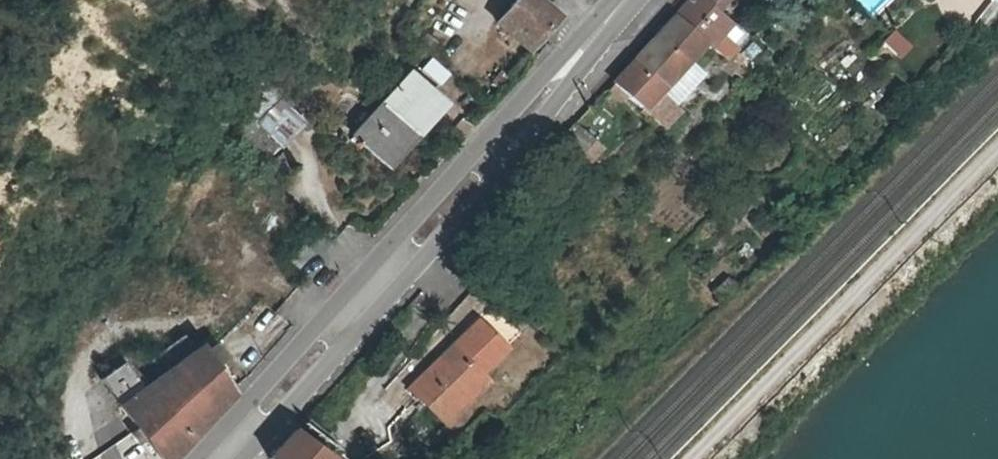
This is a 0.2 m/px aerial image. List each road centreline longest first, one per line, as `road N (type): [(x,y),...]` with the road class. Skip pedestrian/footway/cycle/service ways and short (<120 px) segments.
road 1 (primary): [(216,458),(626,0)]
road 2 (track): [(694,458),(997,152)]

